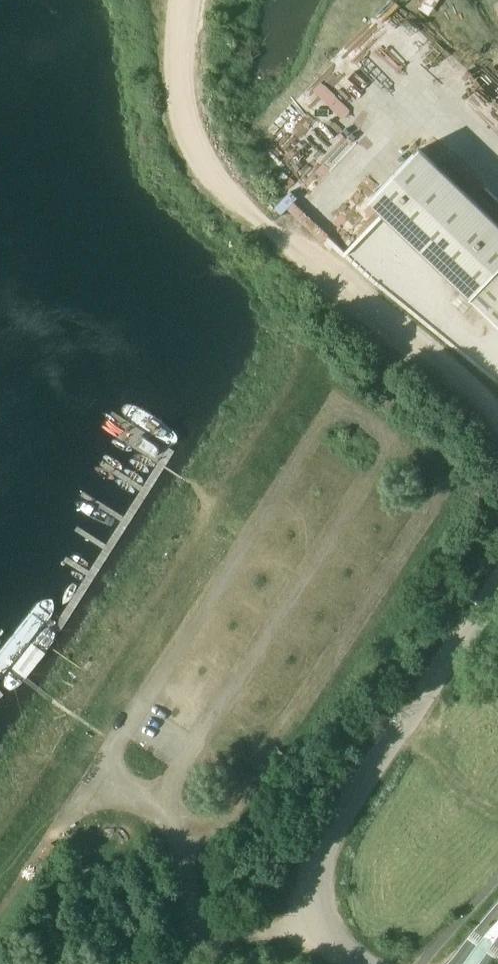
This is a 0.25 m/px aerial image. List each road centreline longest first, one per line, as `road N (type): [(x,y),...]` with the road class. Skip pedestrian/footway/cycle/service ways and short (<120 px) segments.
road 1 (unclassified): [(344,963),(320,929),(323,859),(342,816),(497,594)]

